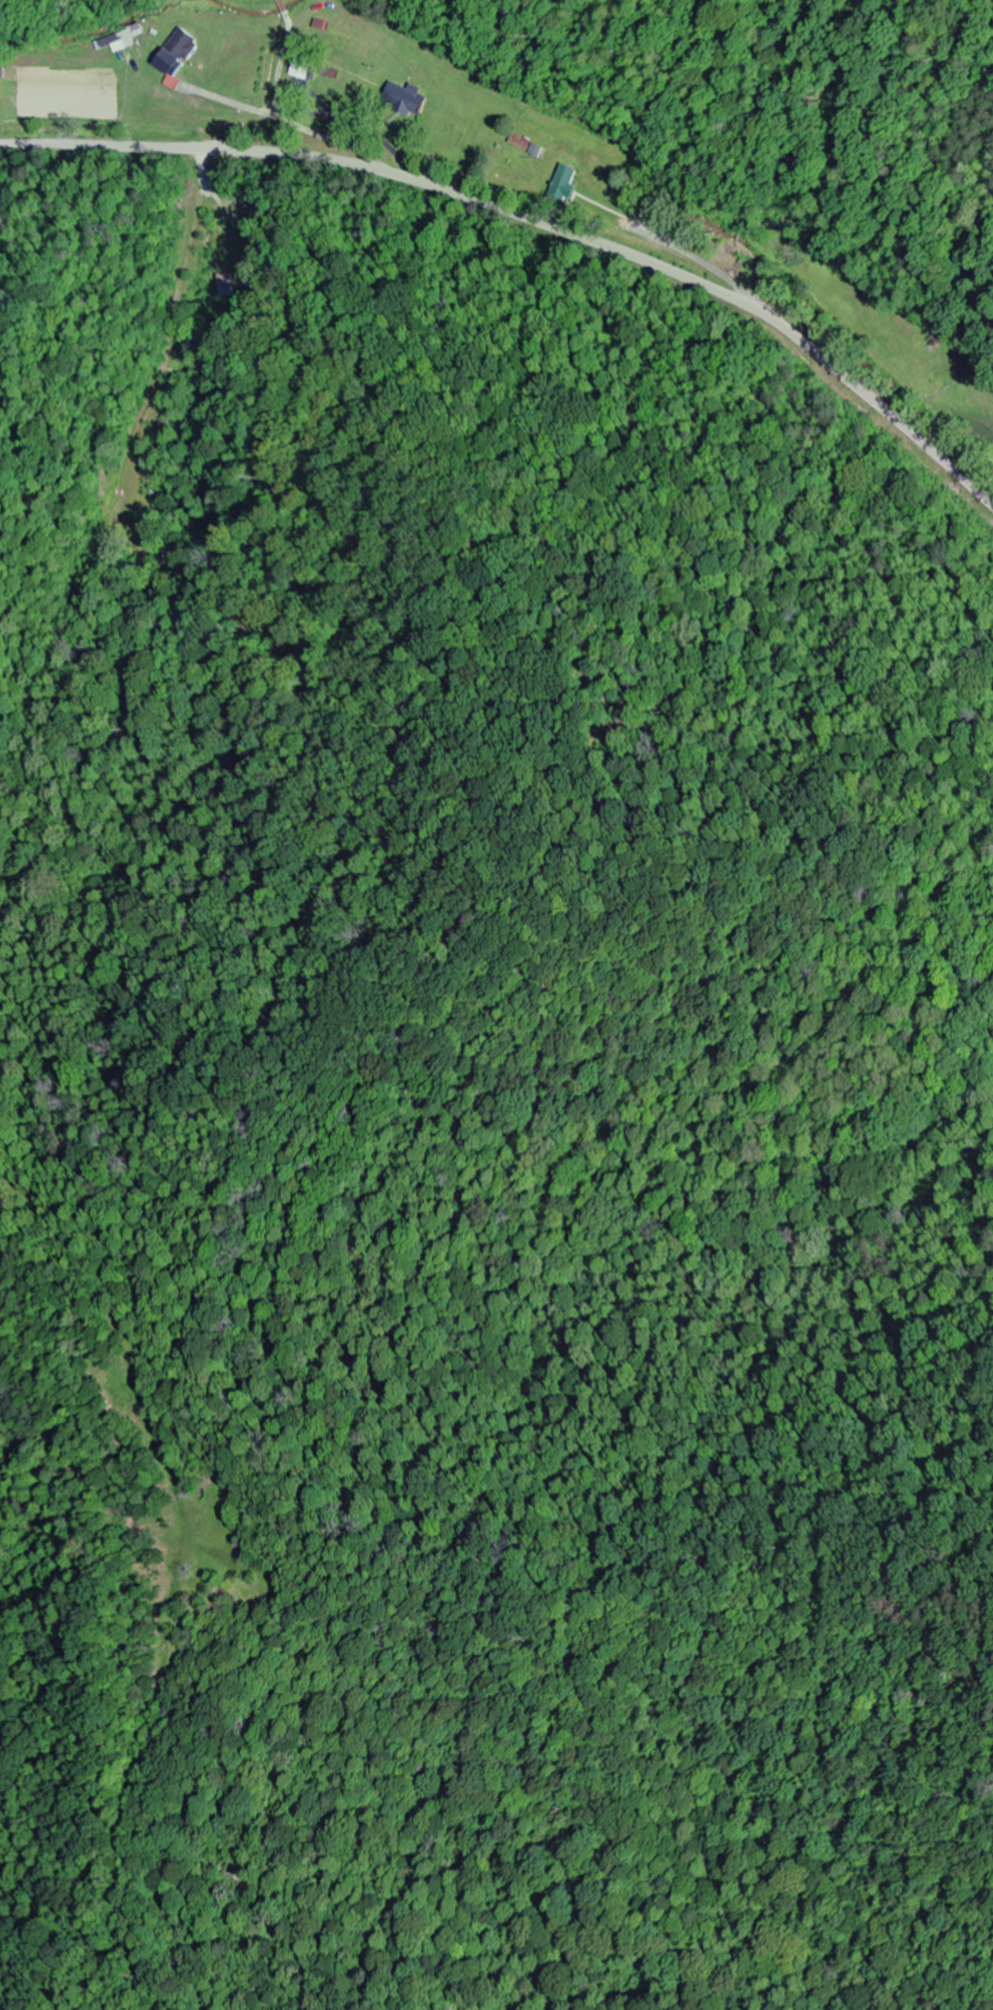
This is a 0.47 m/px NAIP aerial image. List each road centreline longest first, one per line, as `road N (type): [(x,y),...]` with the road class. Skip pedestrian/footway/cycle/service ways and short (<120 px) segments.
road 1 (tertiary): [(992,508),(779,324),(648,261),(412,178),(331,158),(0,143)]

